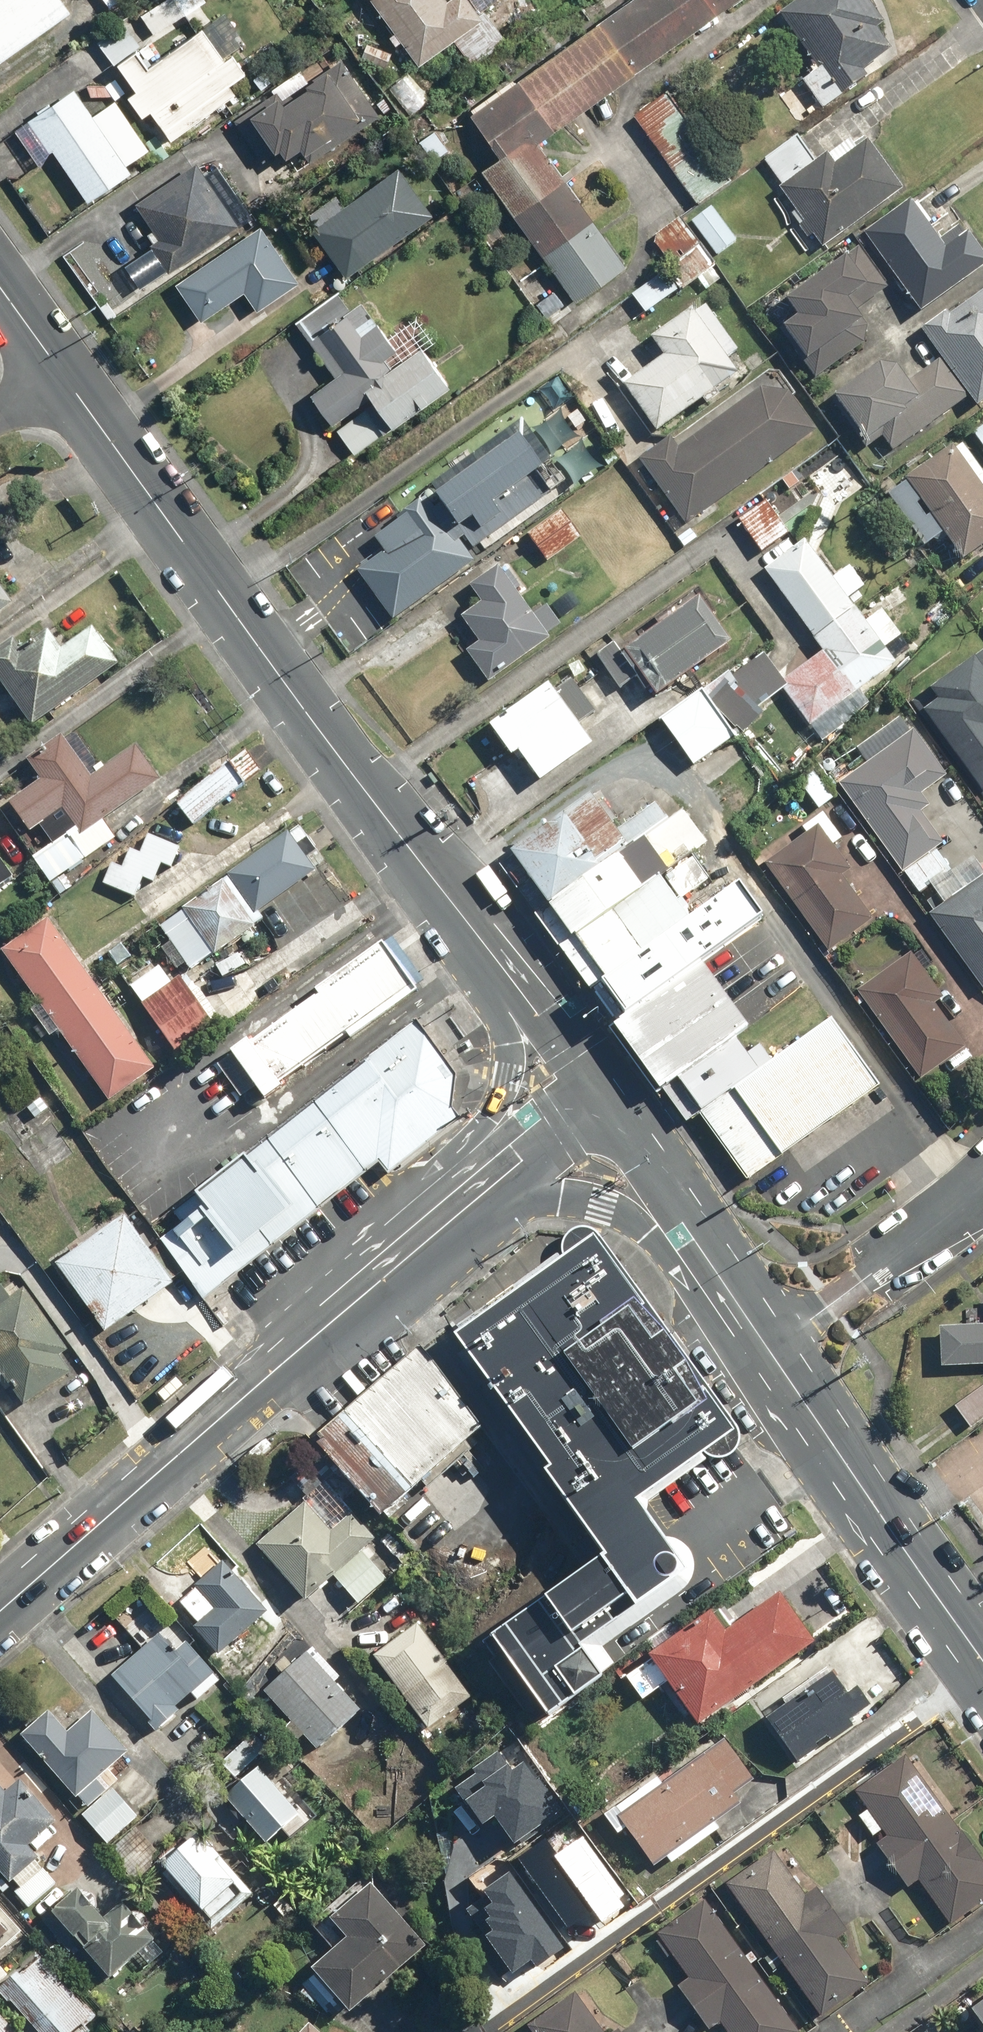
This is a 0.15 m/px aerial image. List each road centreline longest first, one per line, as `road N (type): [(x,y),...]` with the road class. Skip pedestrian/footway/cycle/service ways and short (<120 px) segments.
road 1 (secondary): [(64,372),(514,994)]
road 2 (secondary): [(374,1292),(0,1612)]
road 3 (secondary): [(760,1354),(982,1667)]
road 4 (secondary): [(741,1326),(609,1213),(540,1198),(508,1203),(446,1234)]
road 5 (secondary): [(374,1292),(494,1118),(512,1062),(514,994)]
road 6 (residential): [(760,1354),(982,1188)]
road 7 (secondary): [(596,1112),(741,1326)]
road 8 (secondary): [(596,1112),(446,1234)]
road 9 (secondary): [(514,994),(596,1112)]

